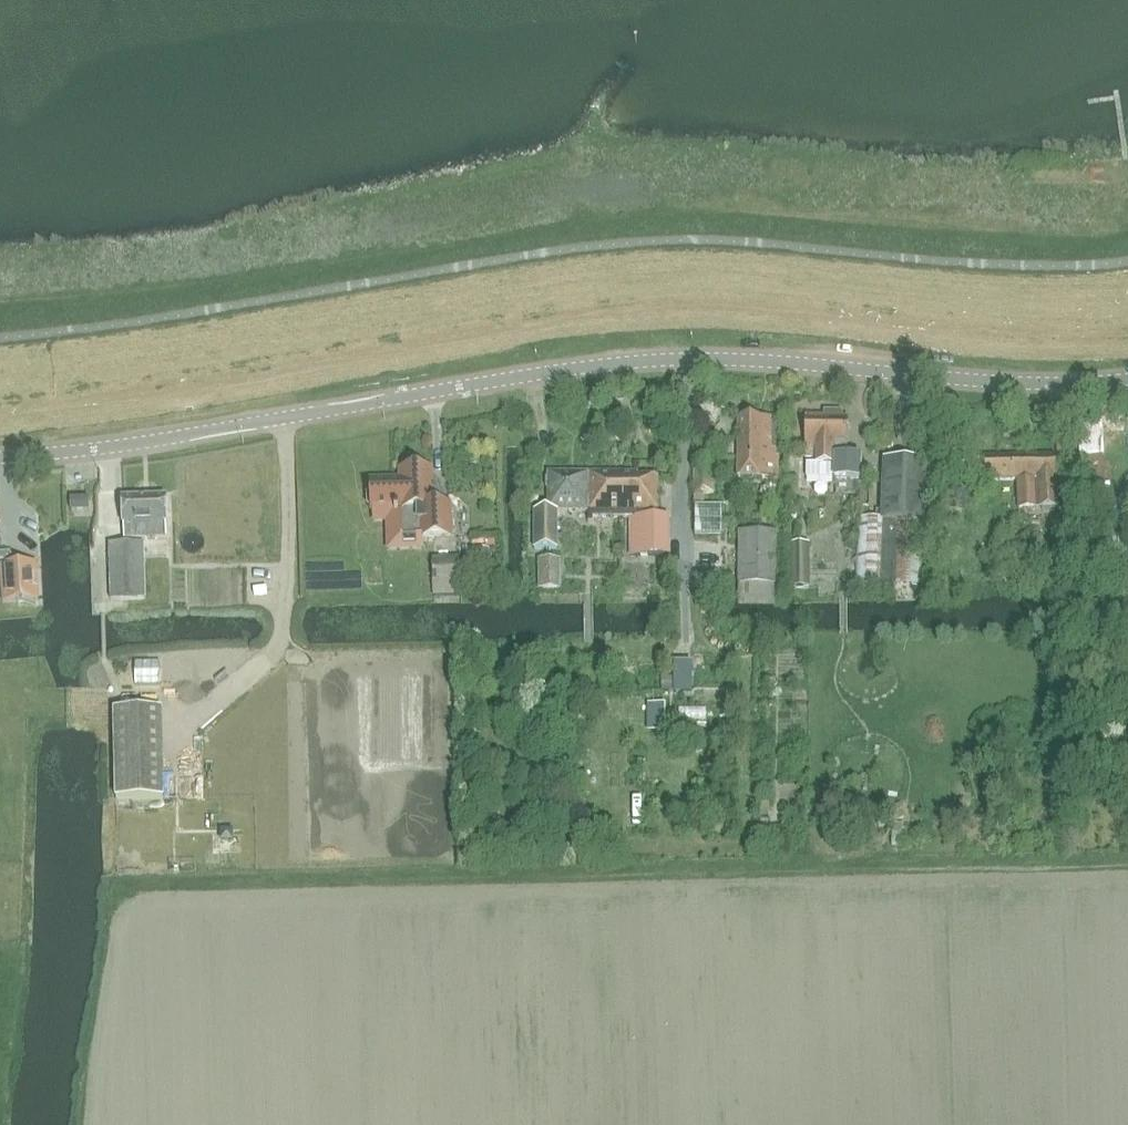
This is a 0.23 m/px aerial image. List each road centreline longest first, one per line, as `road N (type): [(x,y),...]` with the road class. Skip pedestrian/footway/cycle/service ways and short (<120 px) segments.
road 1 (tertiary): [(1127,377),(1030,383),(753,359),(633,360),(85,449),(0,455)]

